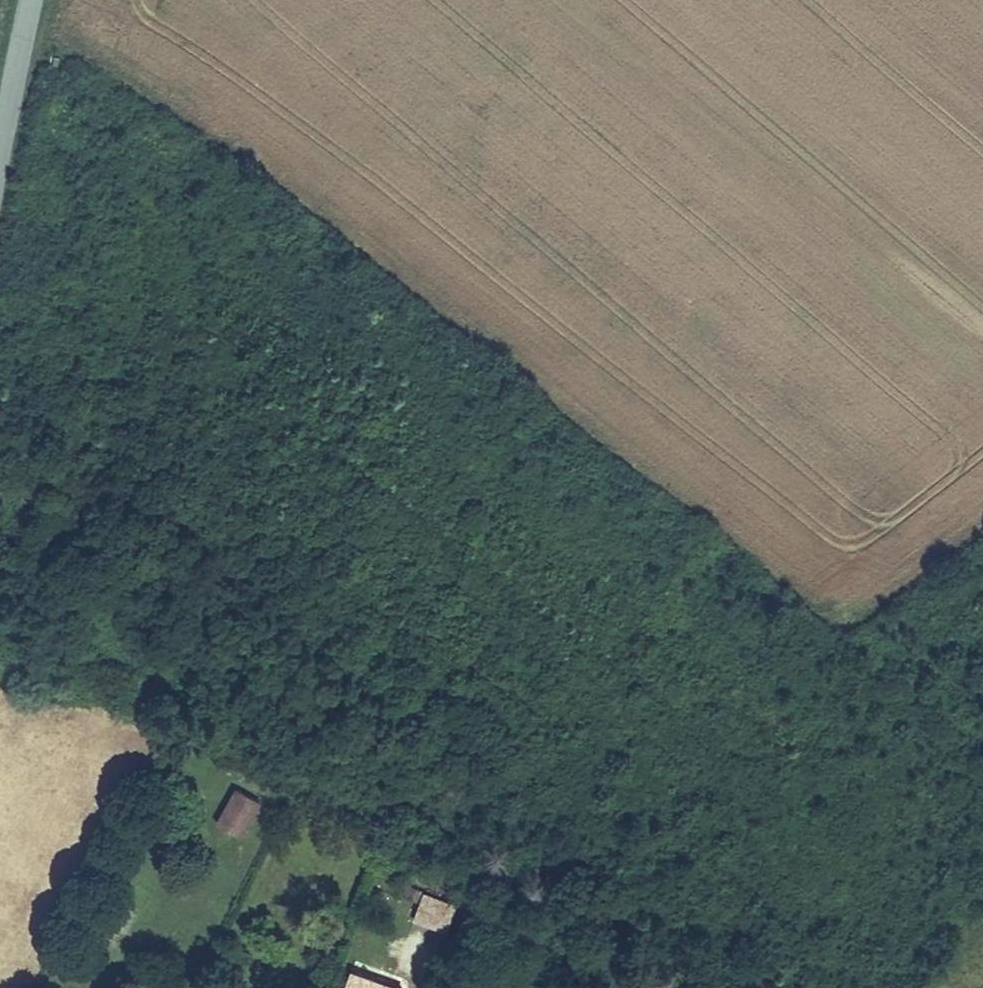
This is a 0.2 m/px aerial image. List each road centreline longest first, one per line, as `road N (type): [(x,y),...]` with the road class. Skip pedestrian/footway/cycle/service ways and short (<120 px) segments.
road 1 (tertiary): [(0,147),(33,0)]

